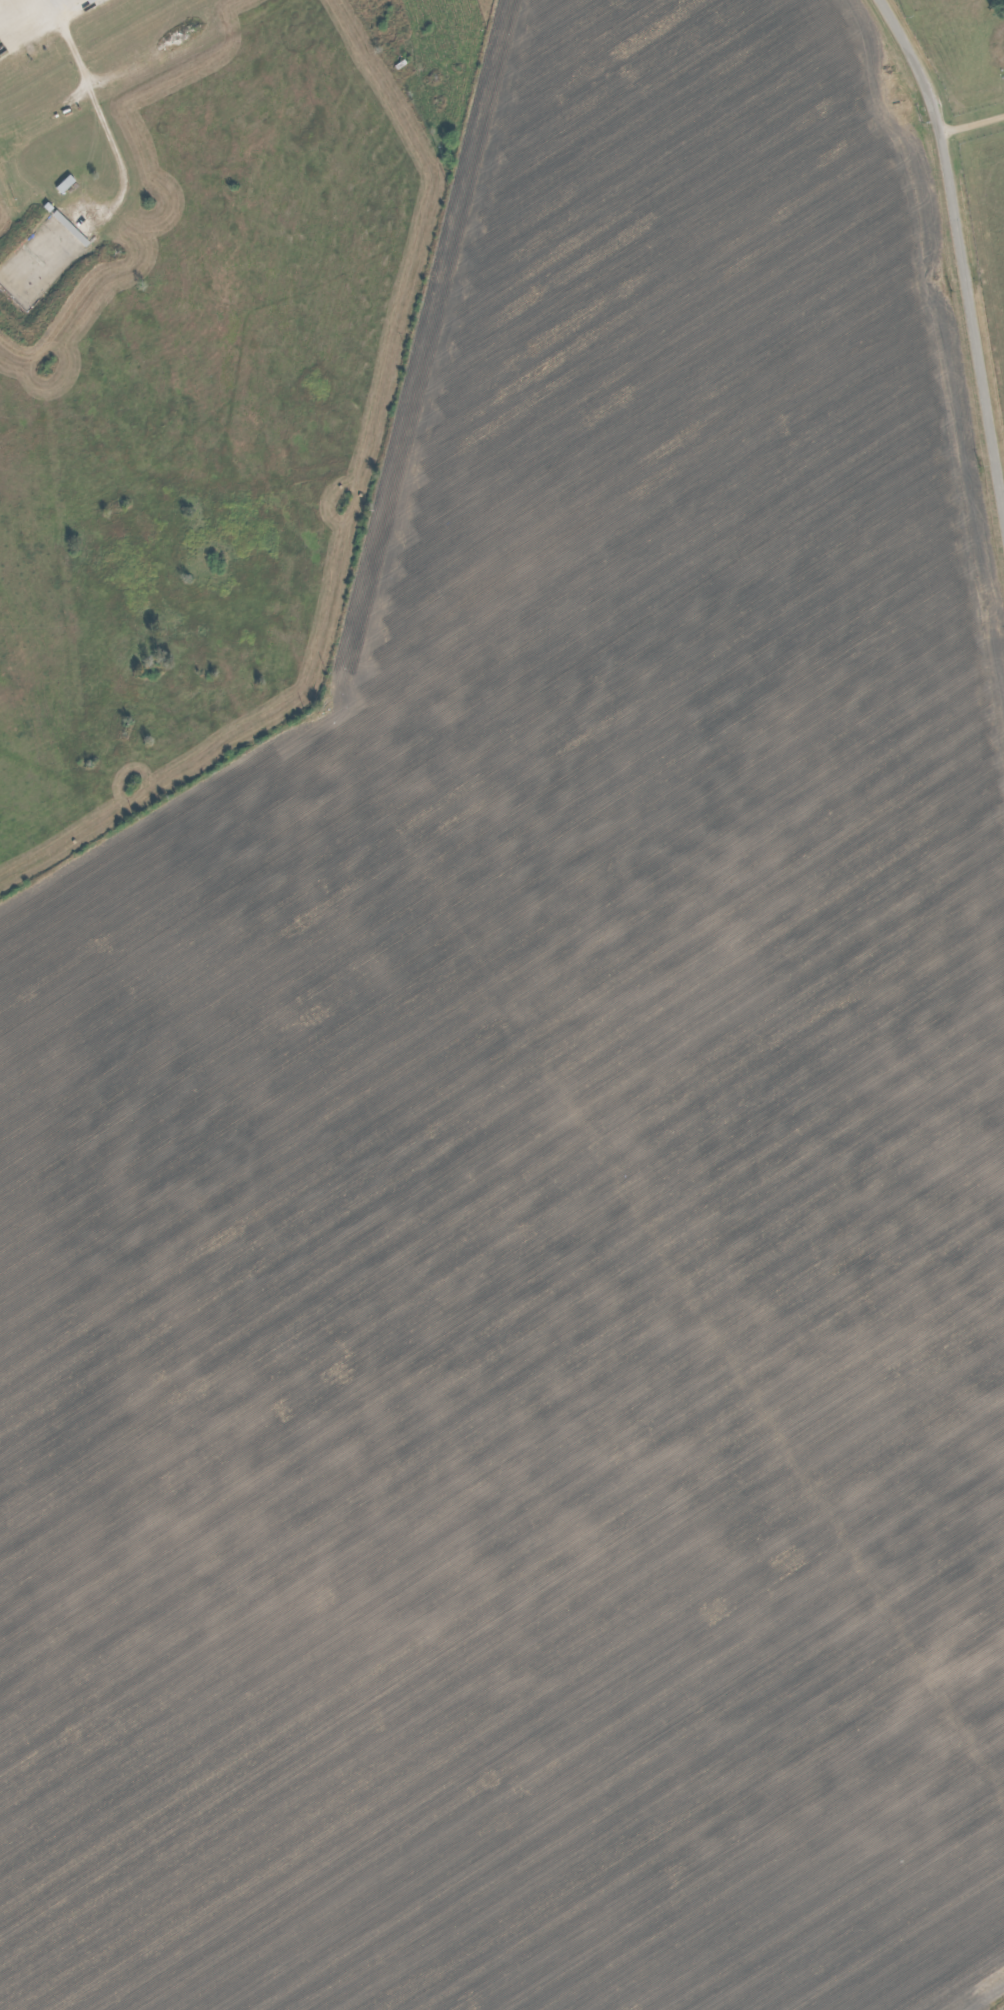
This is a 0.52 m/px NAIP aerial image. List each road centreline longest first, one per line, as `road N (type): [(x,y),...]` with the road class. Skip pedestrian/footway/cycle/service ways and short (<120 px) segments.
road 1 (residential): [(1003,498),(941,127),(924,73),(886,0)]

